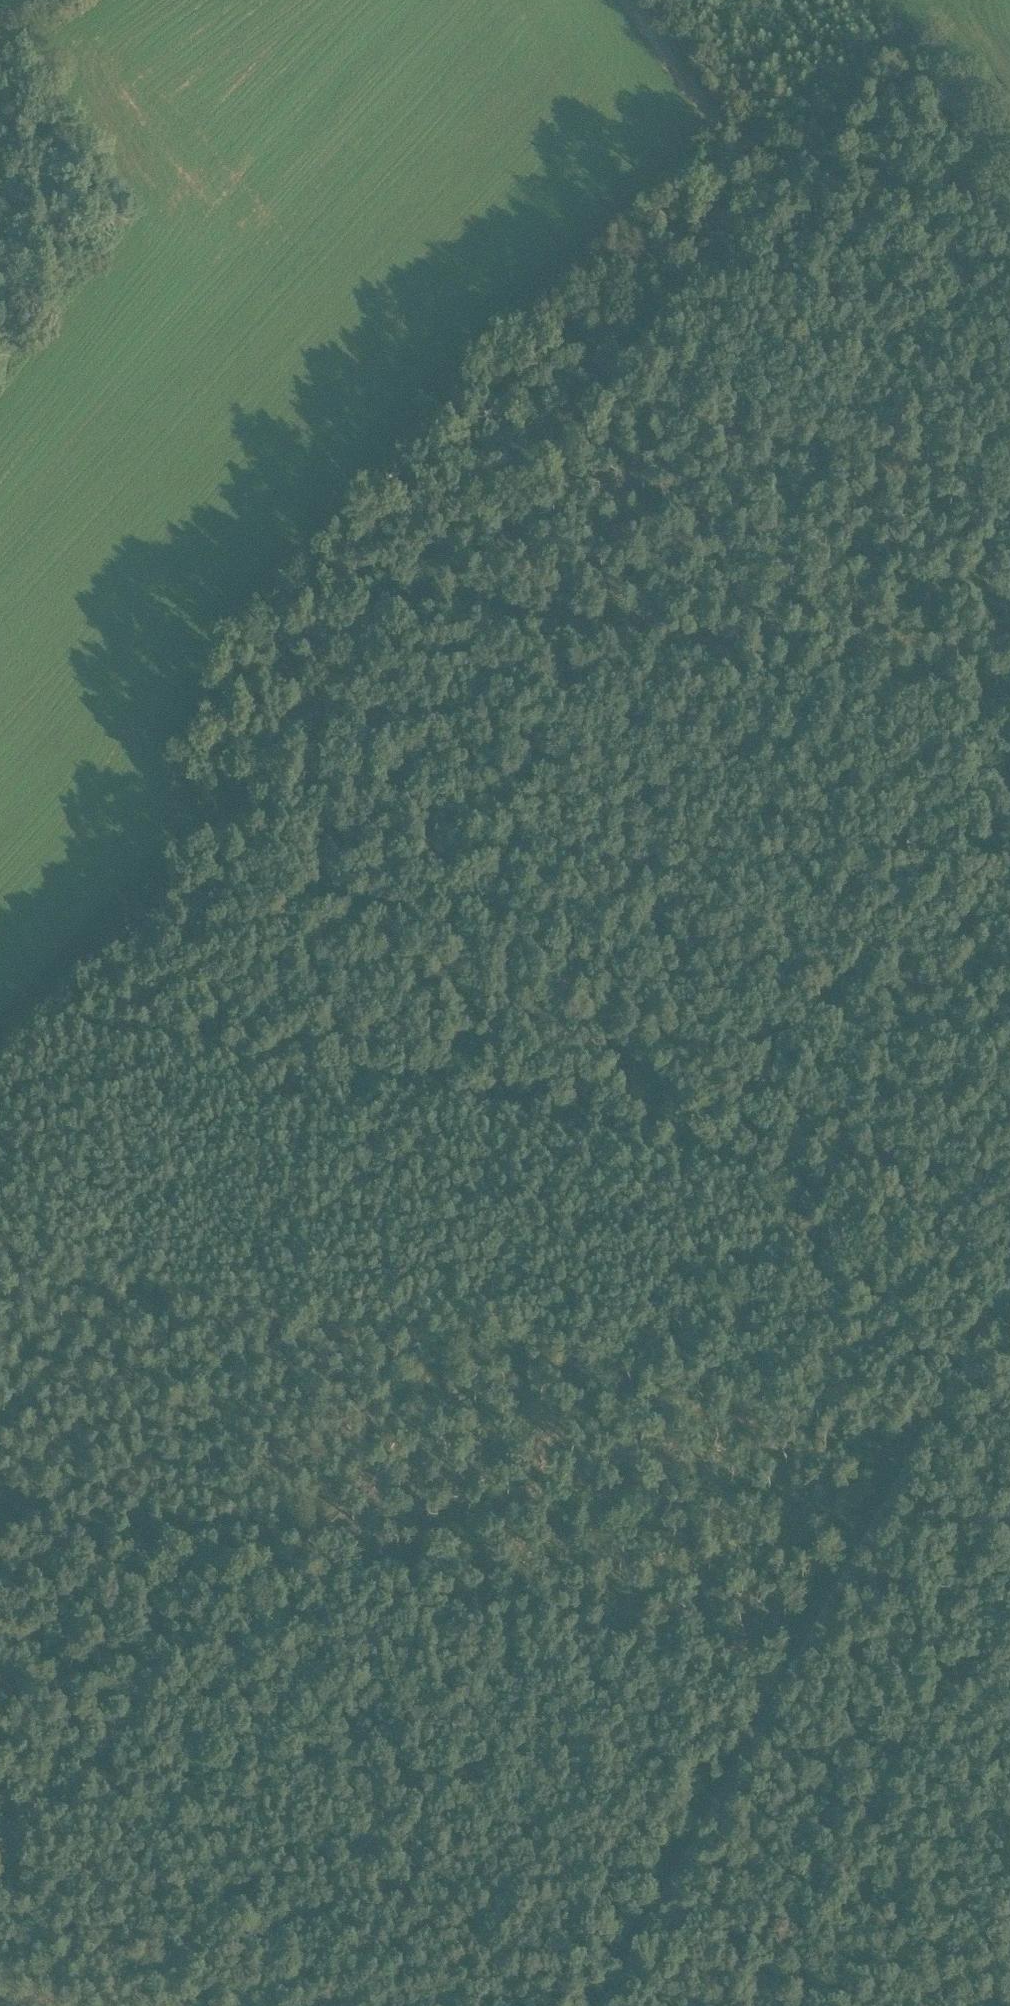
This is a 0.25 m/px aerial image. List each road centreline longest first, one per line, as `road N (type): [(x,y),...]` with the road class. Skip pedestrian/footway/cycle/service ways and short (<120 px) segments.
road 1 (track): [(0,1263),(911,1467)]
road 2 (track): [(237,804),(807,176)]
road 3 (unclassified): [(607,2005),(1009,1296)]
road 4 (track): [(0,1065),(237,804)]
road 5 (track): [(807,176),(749,152),(690,99),(623,0)]
road 6 (track): [(807,176),(1009,218)]

